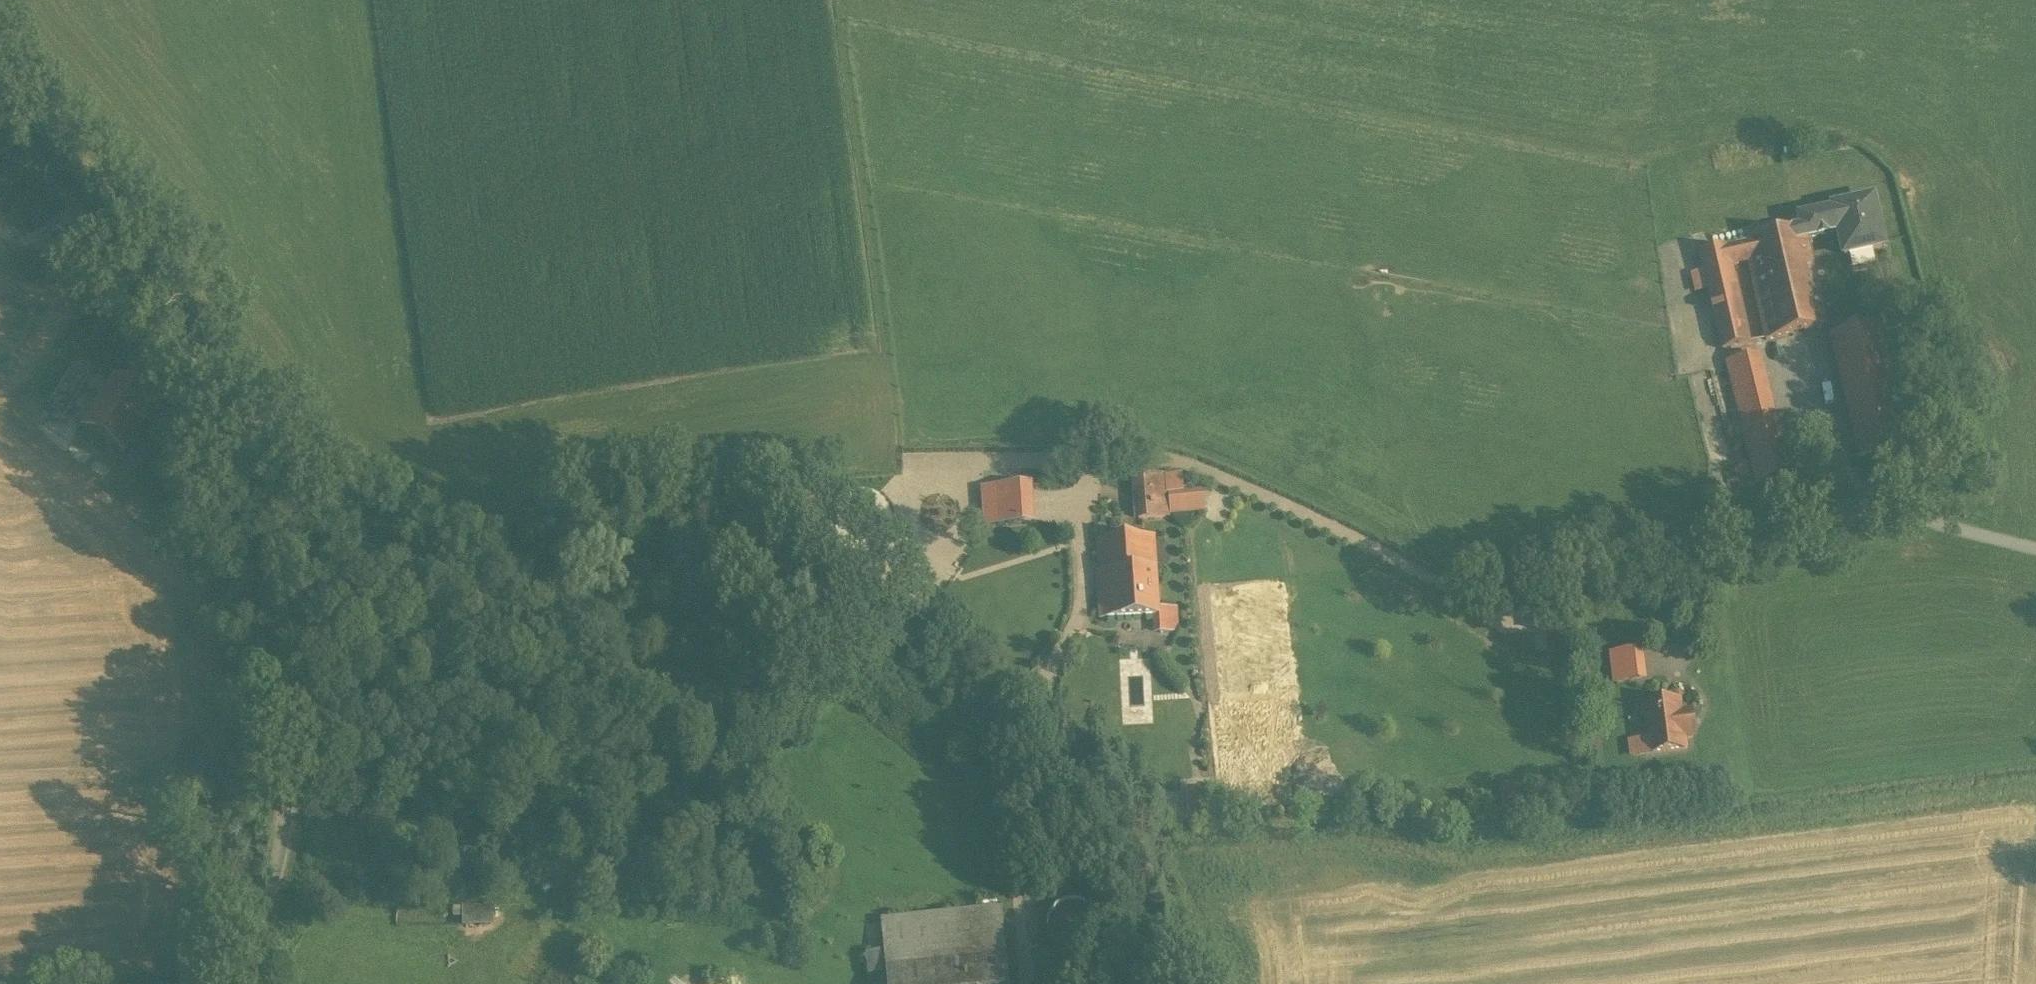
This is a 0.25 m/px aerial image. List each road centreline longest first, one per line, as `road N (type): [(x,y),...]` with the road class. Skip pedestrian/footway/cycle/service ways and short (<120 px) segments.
road 1 (unclassified): [(211,983),(267,899),(285,812),(225,399),(0,125)]
road 2 (track): [(252,579),(391,589),(455,611),(756,765)]

